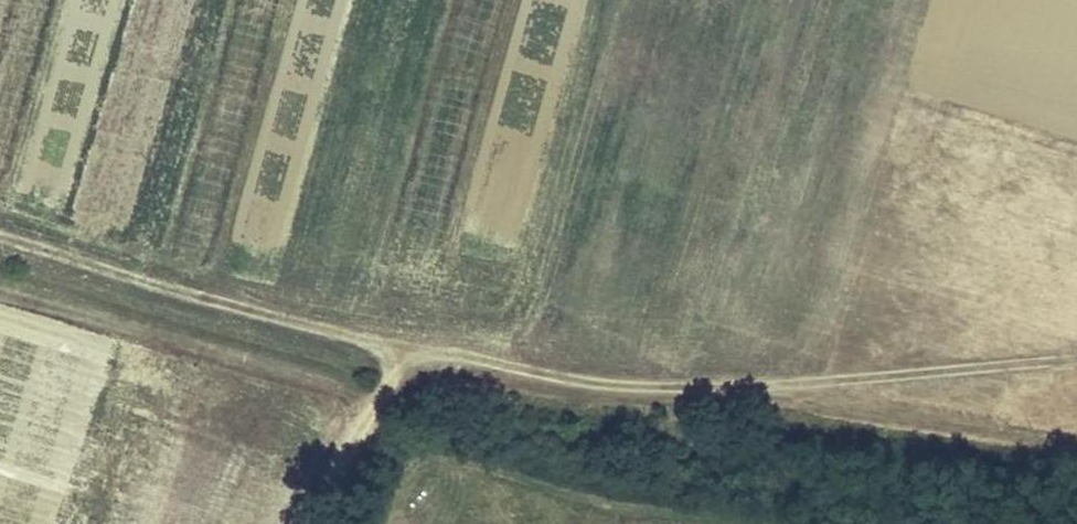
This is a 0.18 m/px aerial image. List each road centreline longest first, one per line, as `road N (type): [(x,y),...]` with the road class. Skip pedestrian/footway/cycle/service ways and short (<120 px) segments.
road 1 (track): [(1076,367),(750,384),(525,382),(363,352),(0,245)]
road 2 (track): [(750,384),(1076,438)]
road 3 (track): [(284,523),(363,352)]

